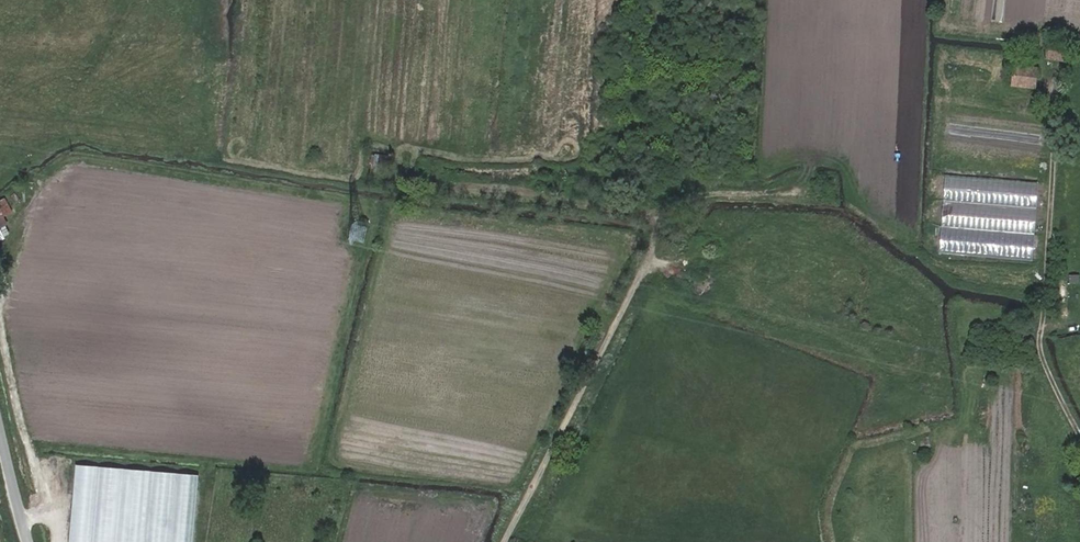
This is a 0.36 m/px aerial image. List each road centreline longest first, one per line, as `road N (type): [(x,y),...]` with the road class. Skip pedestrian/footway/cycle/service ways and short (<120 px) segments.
road 1 (track): [(447,185),(648,214),(659,229),(505,541)]
road 2 (track): [(1045,83),(1055,115),(1040,348),(1079,439)]

